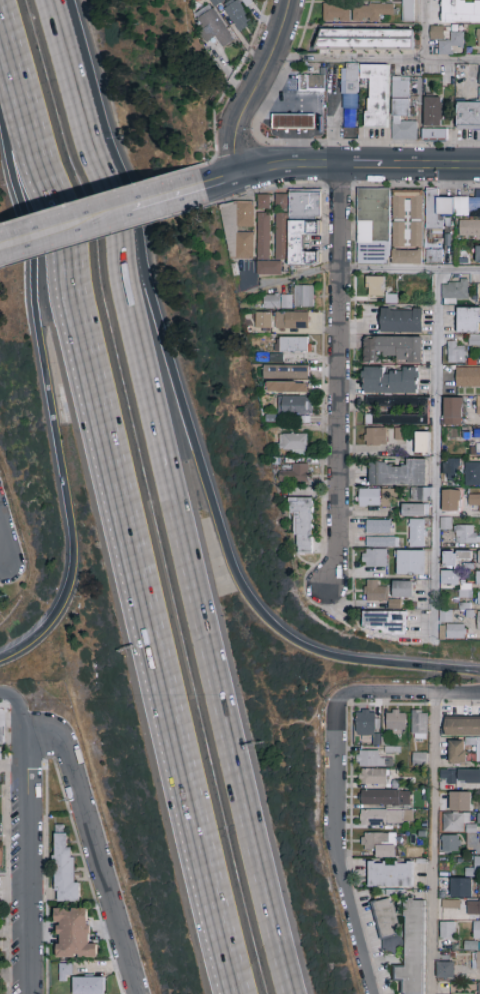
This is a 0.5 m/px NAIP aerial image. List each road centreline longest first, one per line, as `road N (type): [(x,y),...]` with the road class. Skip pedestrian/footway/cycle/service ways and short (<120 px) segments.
road 1 (motorway): [(0,33),(175,691),(238,993)]
road 2 (motorway): [(293,993),(229,692),(67,36)]
road 3 (motorway): [(479,672),(336,657),(270,622),(246,590),(219,526),(126,200),(67,36)]
road 4 (motorway): [(0,126),(74,521),(74,579),(59,609),(37,639),(0,657)]
road 5 (residential): [(324,586),(337,563),(341,165)]
road 6 (secondary): [(0,249),(242,176),(341,165)]
road 7 (residential): [(364,695),(345,703),(340,715),(340,851),(376,993)]
road 8 (residential): [(142,993),(68,738),(45,717),(27,714)]
road 9 (residential): [(27,714),(28,993)]
road 10 (residential): [(242,176),(235,133),(289,0)]

